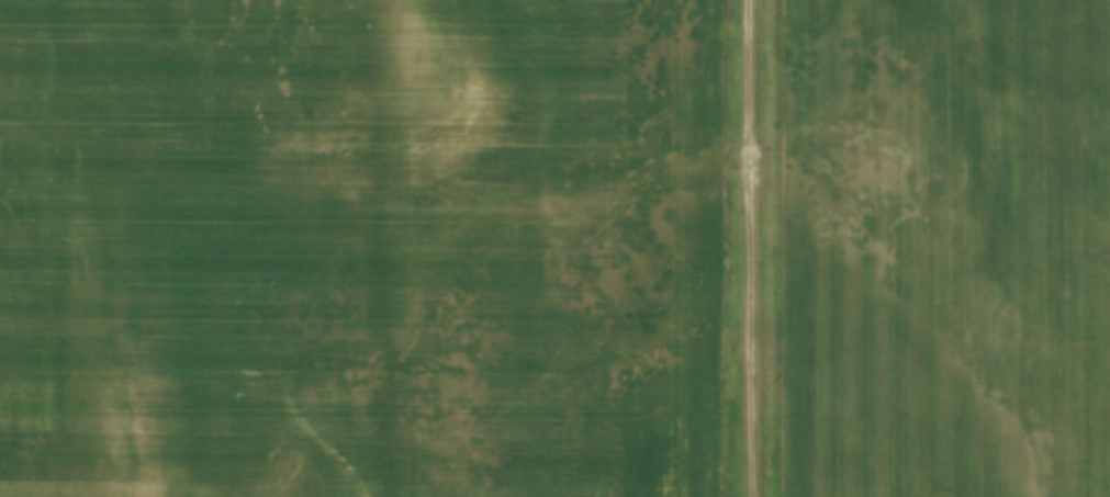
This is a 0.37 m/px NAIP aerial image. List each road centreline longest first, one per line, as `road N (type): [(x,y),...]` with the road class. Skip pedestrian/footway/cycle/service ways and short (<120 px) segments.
road 1 (track): [(758,0),(755,496)]

